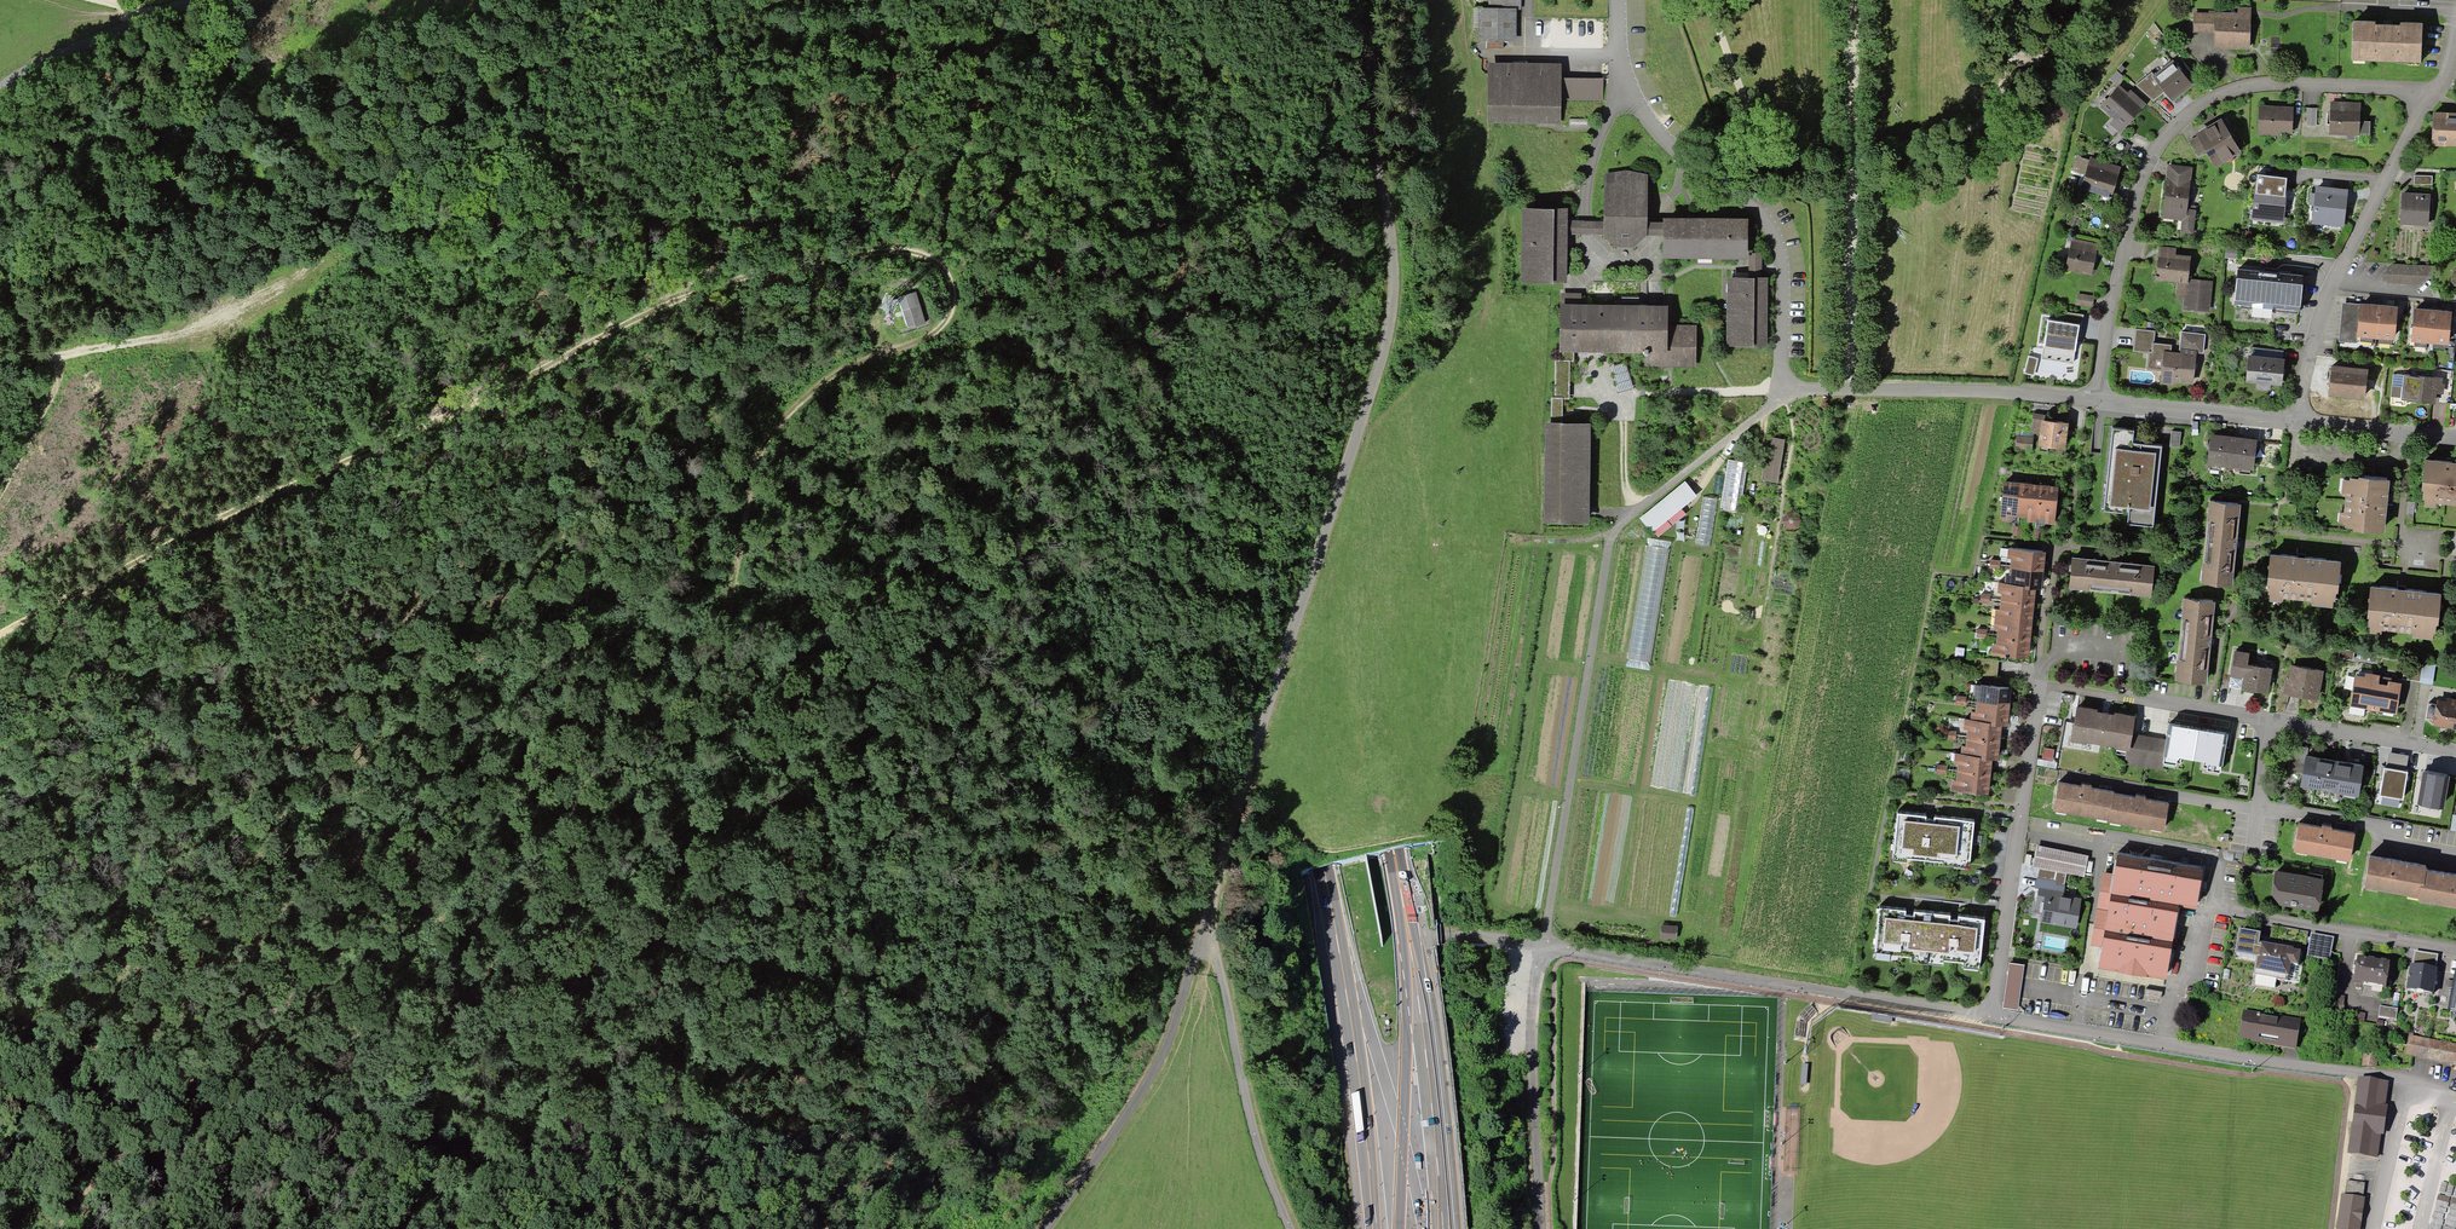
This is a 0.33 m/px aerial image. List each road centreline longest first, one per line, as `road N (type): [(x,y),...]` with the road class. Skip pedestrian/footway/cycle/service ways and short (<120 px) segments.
road 1 (track): [(0,635),(153,544),(698,289),(893,243),(918,244),(948,261),(959,299),(948,326),(861,363),(795,410),(751,479),(750,598),(720,770),(668,924),(677,1068),(645,1128)]
road 2 (motorway): [(1049,0),(1154,221),(1230,422),(1278,603),(1376,1228)]
road 3 (motorway): [(1443,1228),(1416,978),(1336,527),(1286,372),(1126,0)]
road 4 (track): [(748,561),(674,636),(571,815),(480,997),(450,1038),(372,1228)]
road 5 (residential): [(1618,0),(1619,60),(1635,99),(1780,230),(1790,273),(1787,390),(2095,400)]
road 6 (track): [(1261,742),(1364,428),(1398,288),(1364,0)]
road 7 (residential): [(2455,751),(2039,684),(1992,1014)]
road 8 (track): [(1543,944),(1605,561),(1619,526),(1787,390)]
road 9 (residential): [(2095,400),(2134,203),(2155,153),(2189,113),(2253,84),(2437,90)]
road 10 (track): [(480,997),(360,1033),(245,1098),(155,1136),(122,1158),(63,1228)]
road 11 (residential): [(2455,1099),(2389,1078),(1992,1014)]
road 12 (residential): [(1992,1014),(1543,944)]
road 13 (residential): [(2437,90),(2357,238),(2296,420)]
road 14 (track): [(339,262),(96,350),(0,363)]
road 15 (track): [(1202,942),(1158,1069),(1046,1228)]
road 16 (track): [(1287,1228),(1202,942)]
road 17 (residential): [(1539,1228),(1534,1038),(1543,944)]
road 18 (residential): [(2455,949),(2215,909)]
road 19 (residential): [(2095,400),(2296,420)]
road 20 (track): [(0,96),(61,52),(157,16)]
road 21 (track): [(1202,942),(1249,776)]
road 22 (residential): [(2296,420),(2455,436)]

